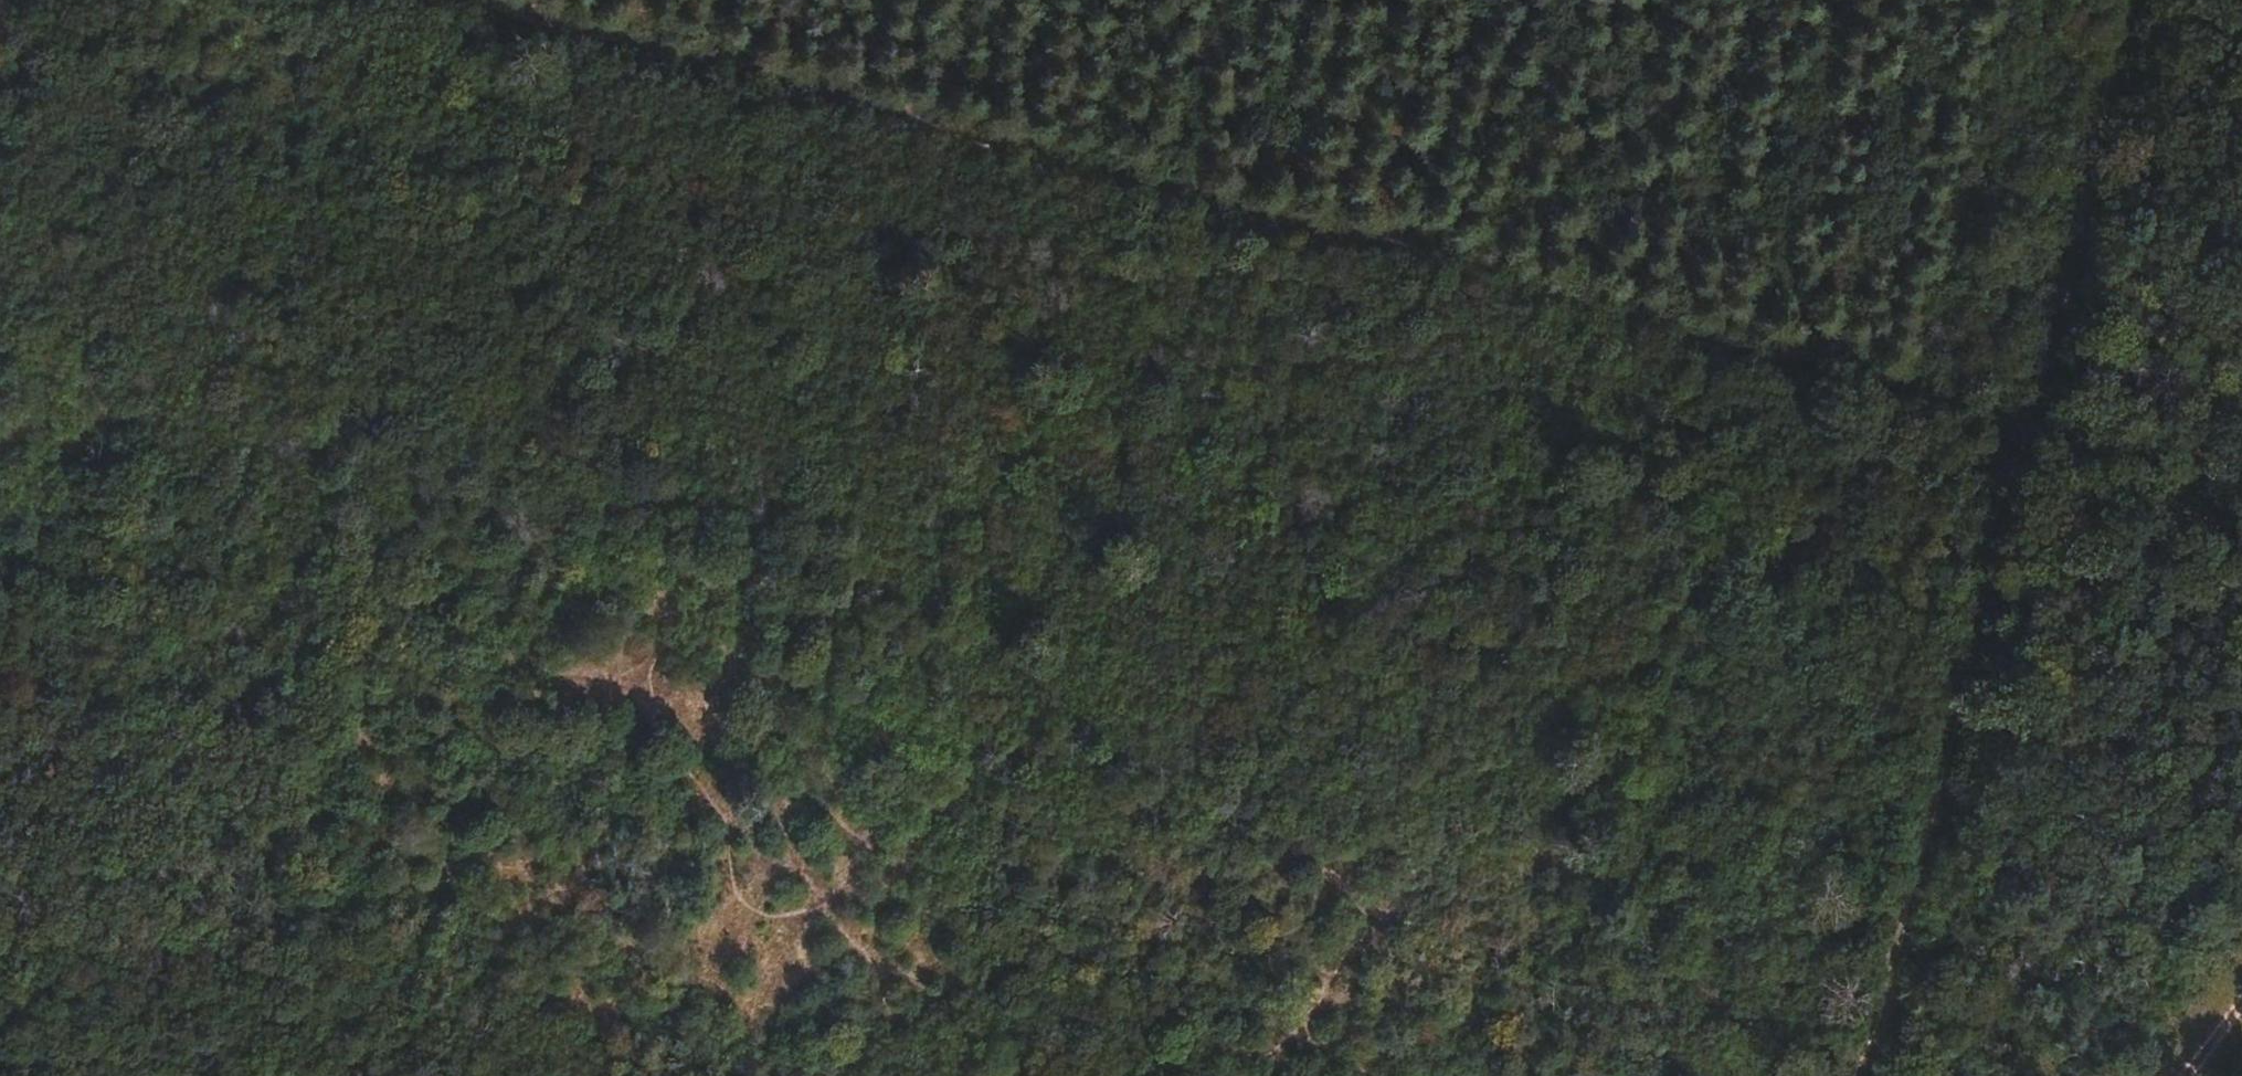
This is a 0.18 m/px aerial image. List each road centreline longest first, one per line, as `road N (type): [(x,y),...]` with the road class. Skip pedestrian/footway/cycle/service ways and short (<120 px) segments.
road 1 (track): [(2241,558),(2030,434),(438,0)]
road 2 (track): [(2132,0),(1863,1075)]

